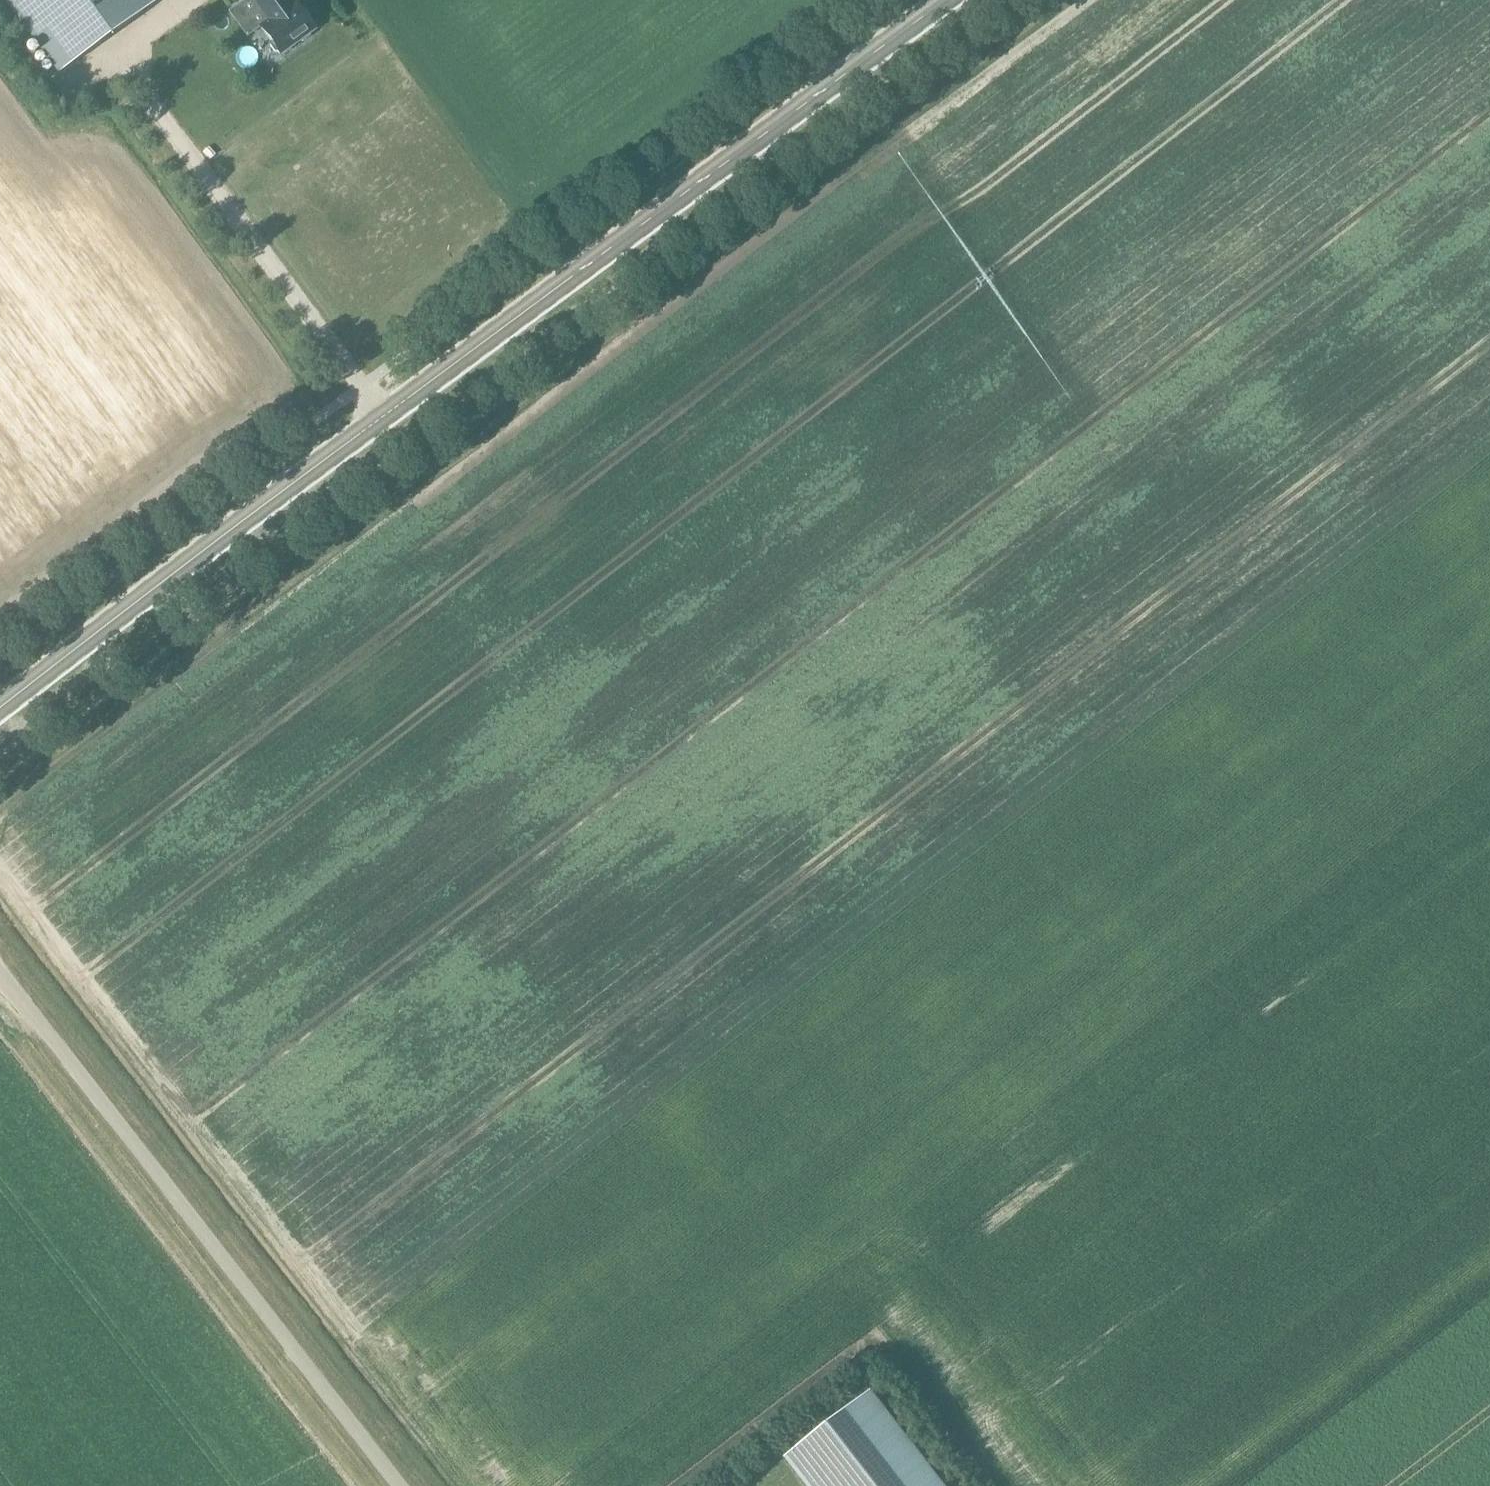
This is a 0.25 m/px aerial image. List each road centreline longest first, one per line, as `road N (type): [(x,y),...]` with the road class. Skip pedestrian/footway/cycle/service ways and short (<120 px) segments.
road 1 (secondary): [(0,707),(948,0)]
road 2 (unclassified): [(397,1485),(0,979)]

